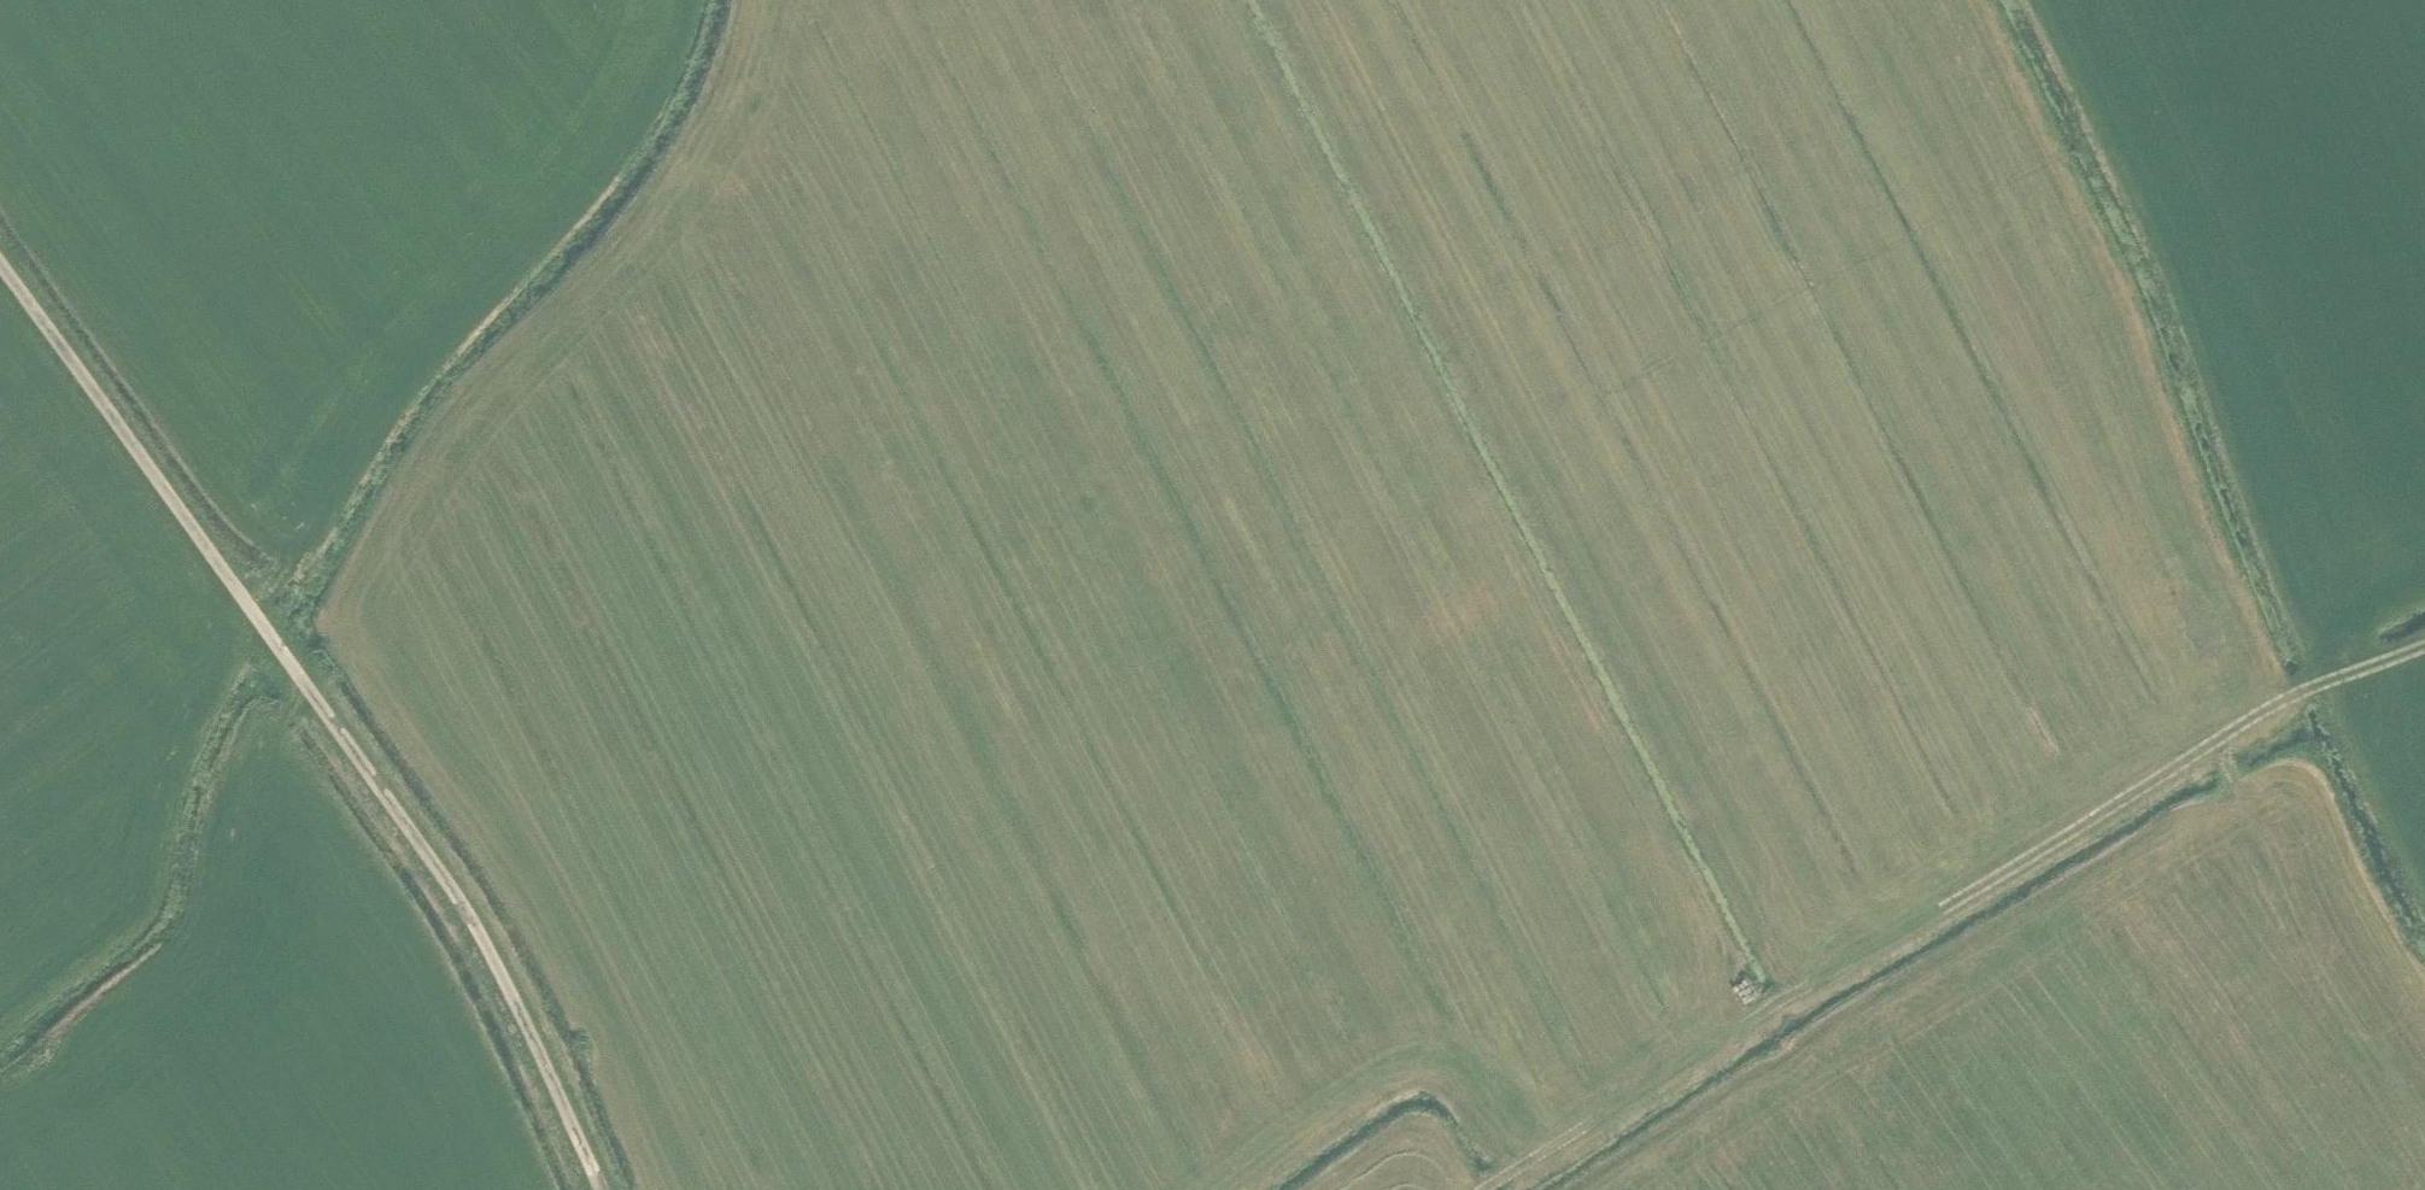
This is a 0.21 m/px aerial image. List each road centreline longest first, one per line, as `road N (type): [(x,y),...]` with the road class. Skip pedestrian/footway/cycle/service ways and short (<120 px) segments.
road 1 (unclassified): [(602,1189),(518,1002),(459,893),(0,259)]

